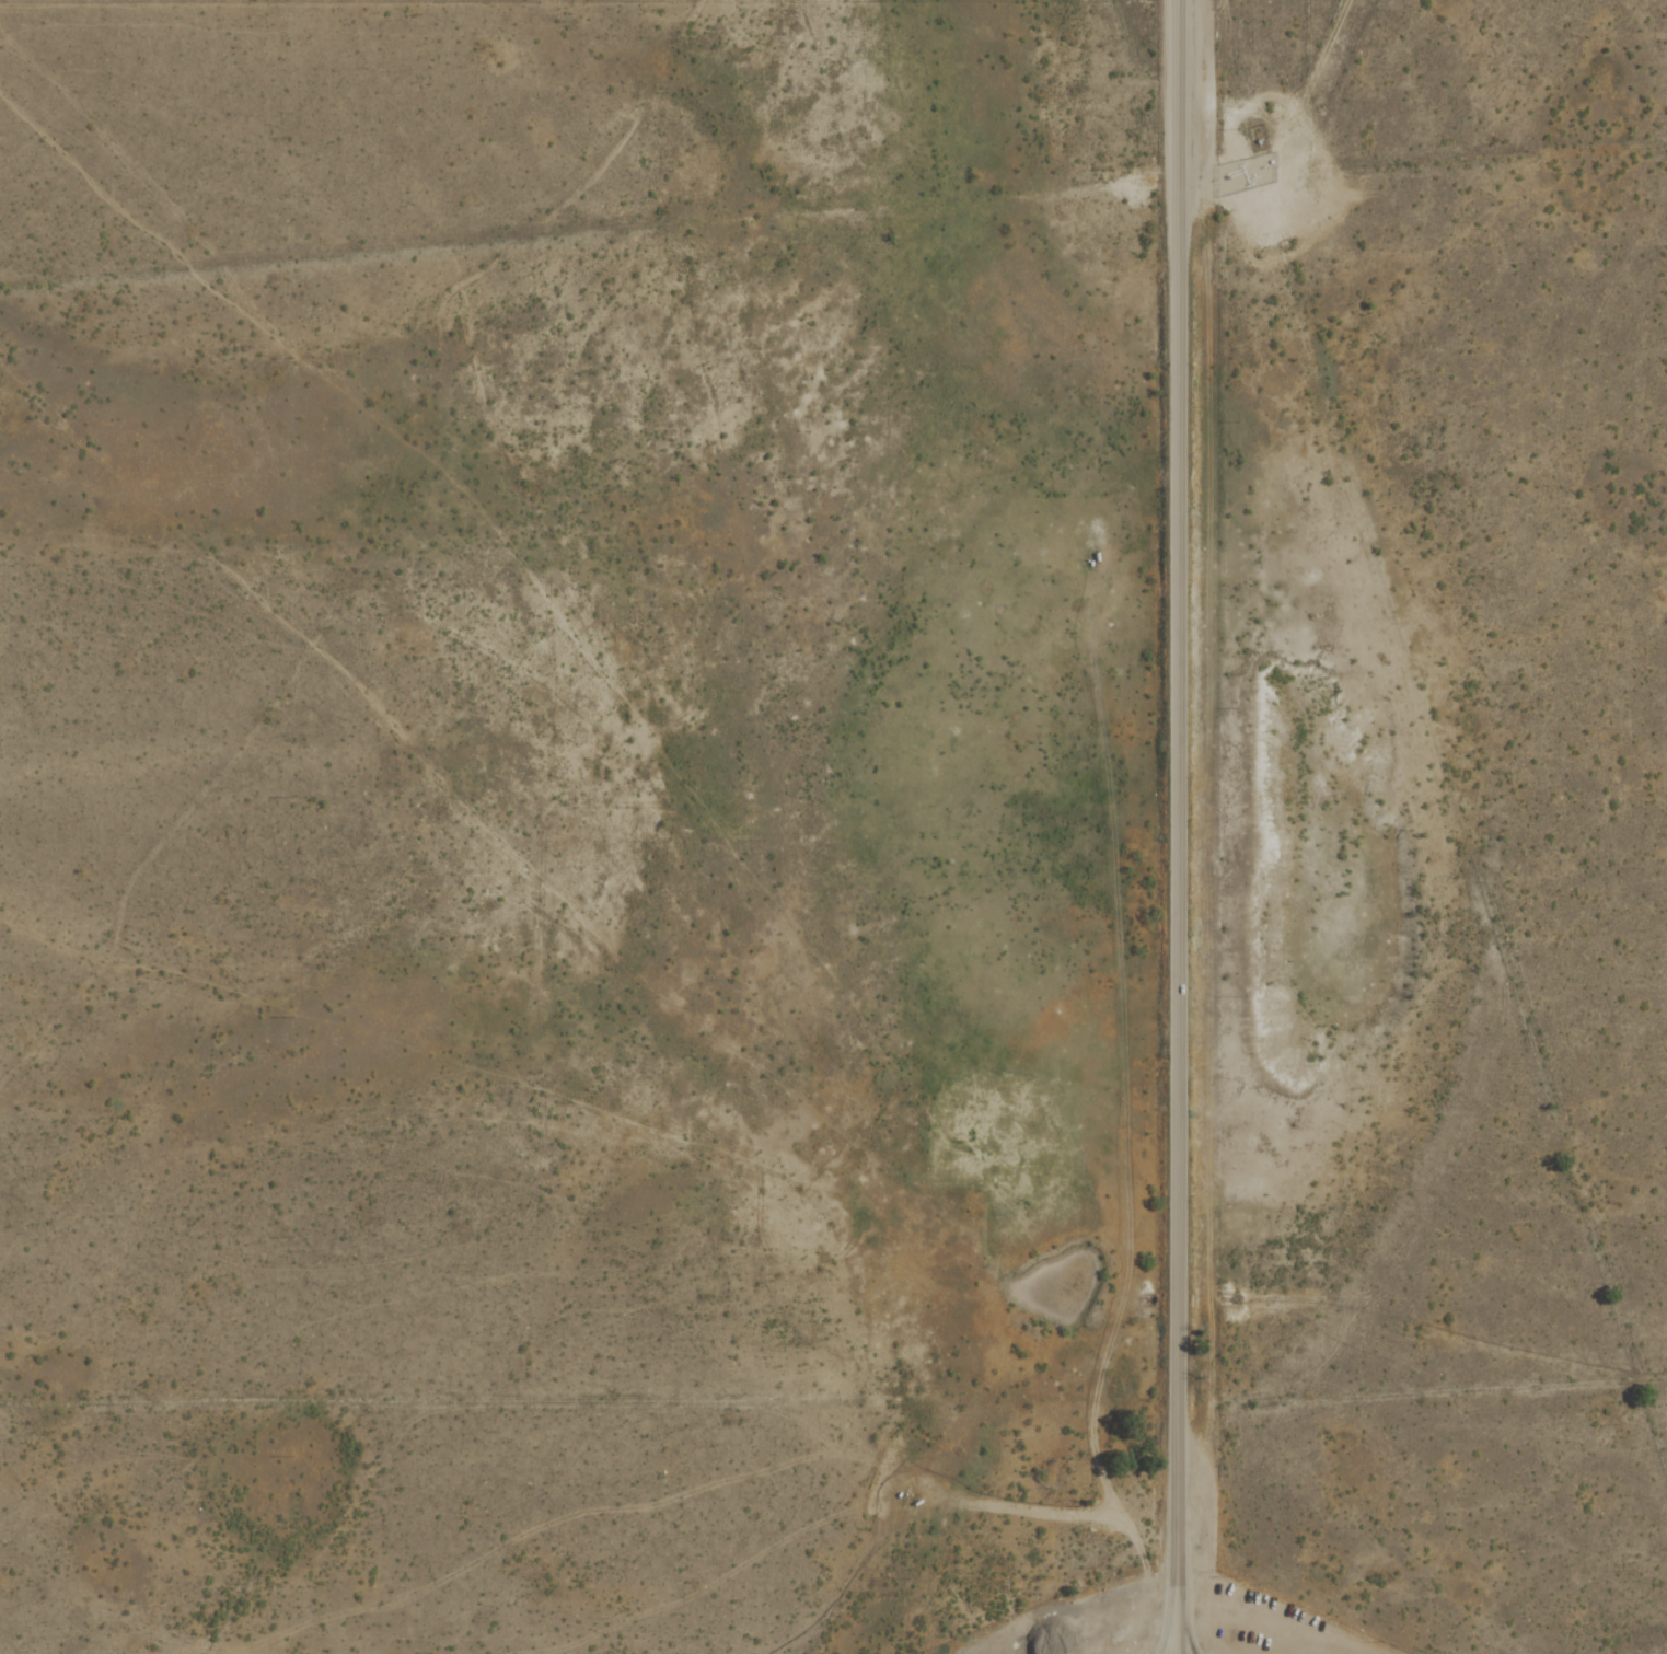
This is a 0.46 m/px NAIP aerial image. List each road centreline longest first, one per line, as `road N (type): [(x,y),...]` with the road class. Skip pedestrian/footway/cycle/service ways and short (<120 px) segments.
road 1 (secondary): [(1178,1653),(1183,0)]

